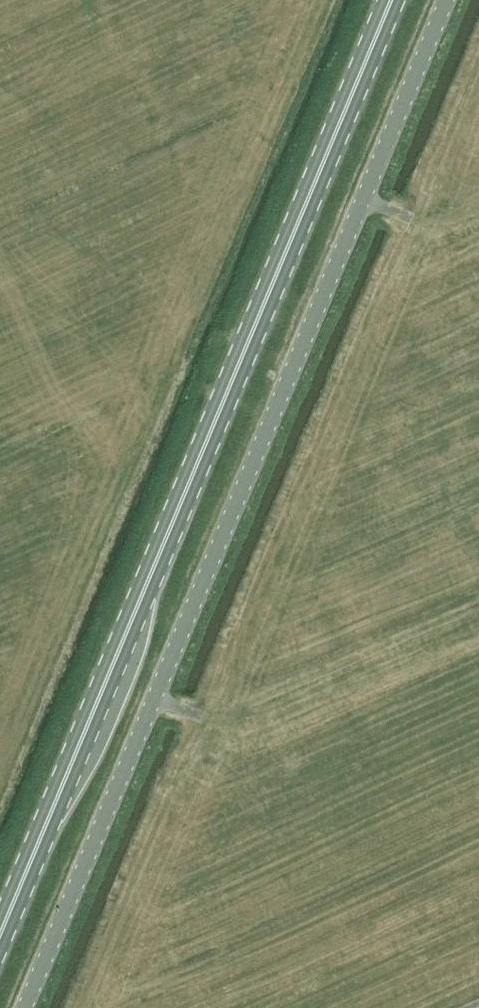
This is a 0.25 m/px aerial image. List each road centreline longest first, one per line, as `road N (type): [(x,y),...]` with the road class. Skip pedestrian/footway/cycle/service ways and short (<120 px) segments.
road 1 (unclassified): [(25,1007),(446,0)]
road 2 (primary): [(0,941),(391,0)]

